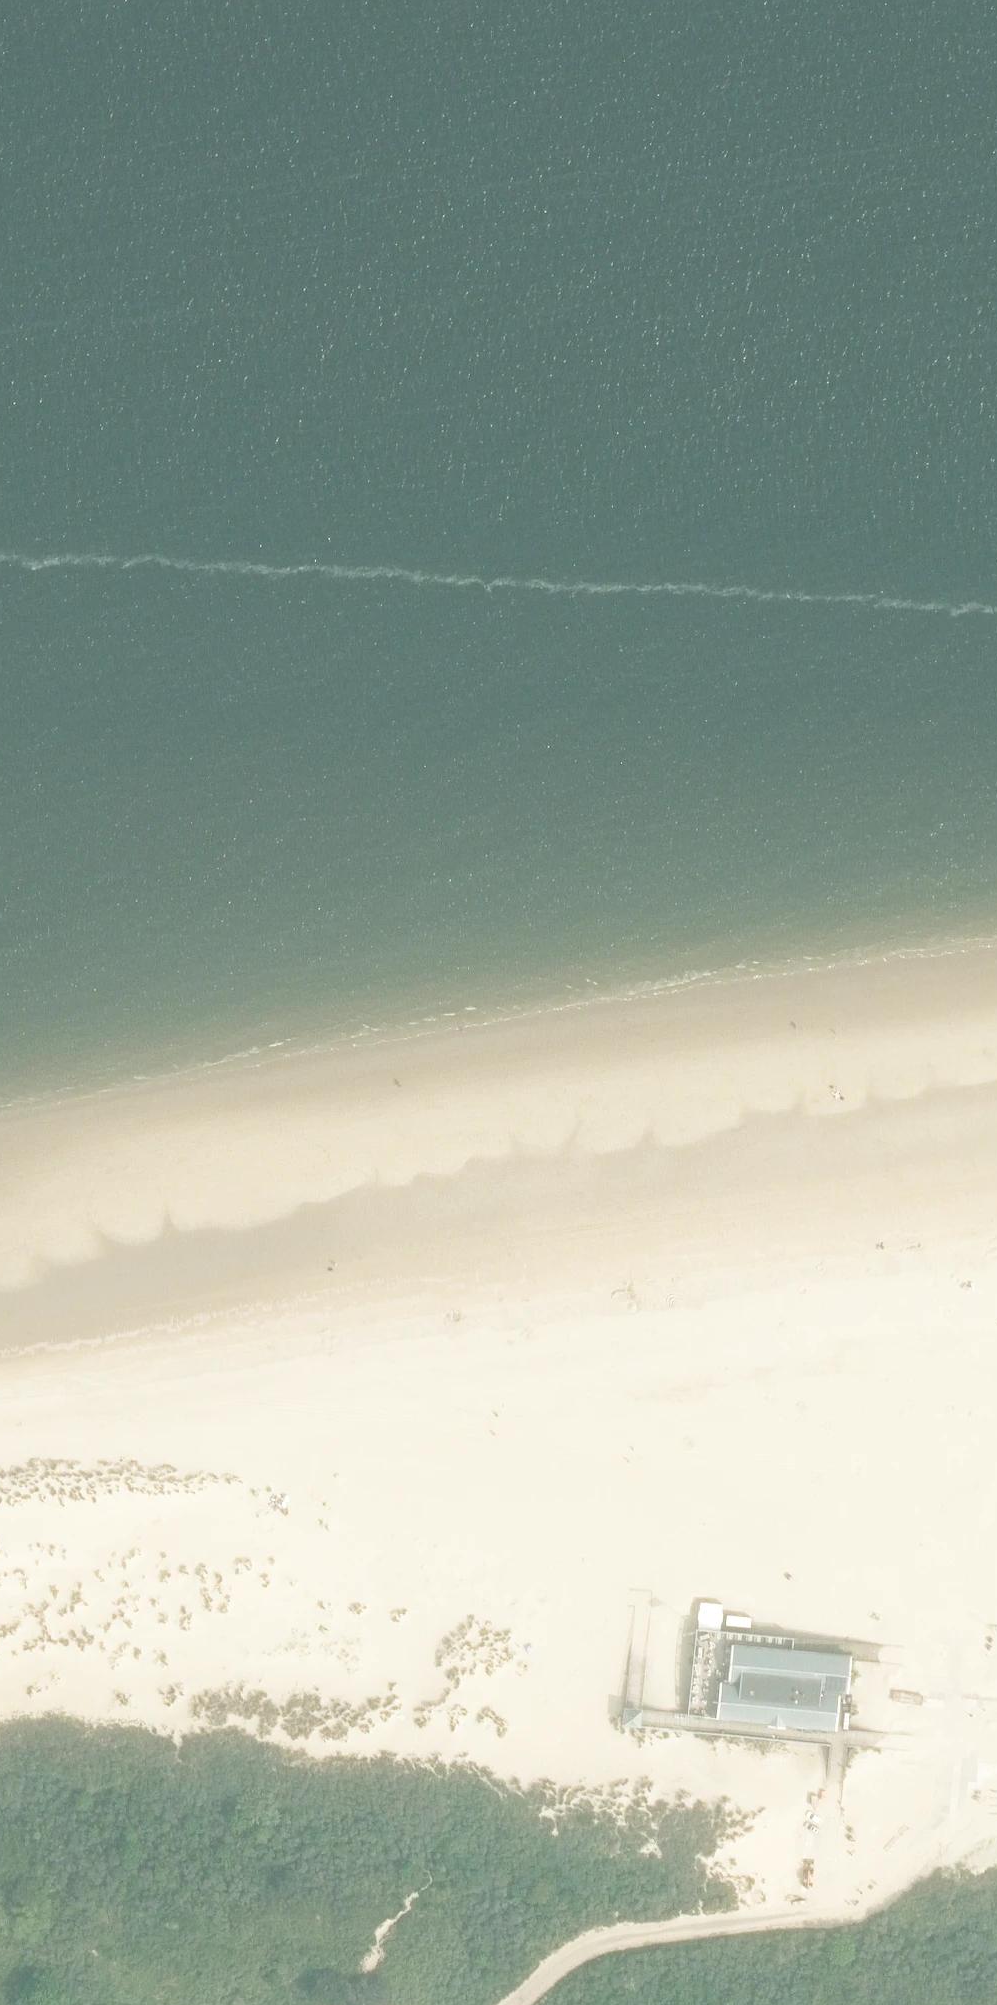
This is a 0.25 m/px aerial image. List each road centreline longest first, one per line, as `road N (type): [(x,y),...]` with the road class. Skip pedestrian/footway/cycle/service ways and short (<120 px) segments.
road 1 (unclassified): [(515,2004),(593,1945),(829,1915)]

